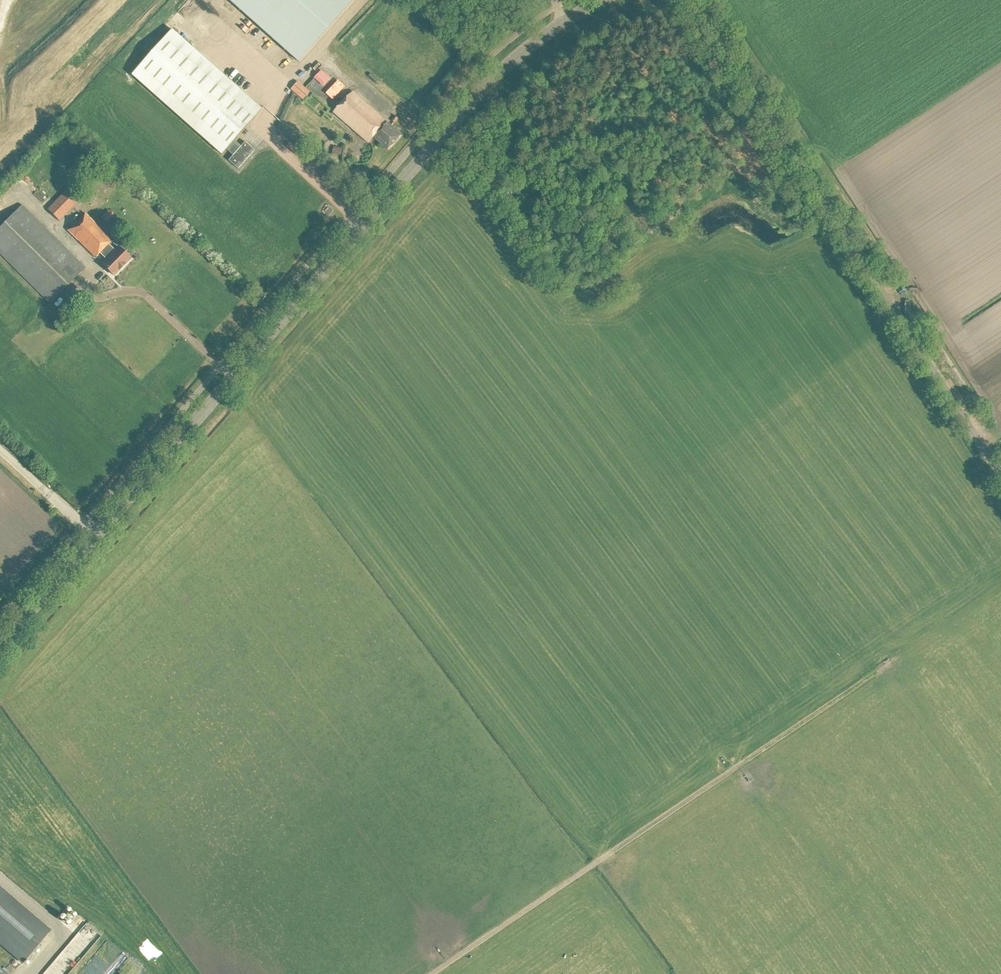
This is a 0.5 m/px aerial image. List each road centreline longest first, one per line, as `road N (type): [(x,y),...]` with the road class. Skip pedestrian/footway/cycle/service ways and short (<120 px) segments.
road 1 (primary): [(0,646),(457,117),(503,69),(603,0)]
road 2 (unclassified): [(1000,475),(692,0)]

